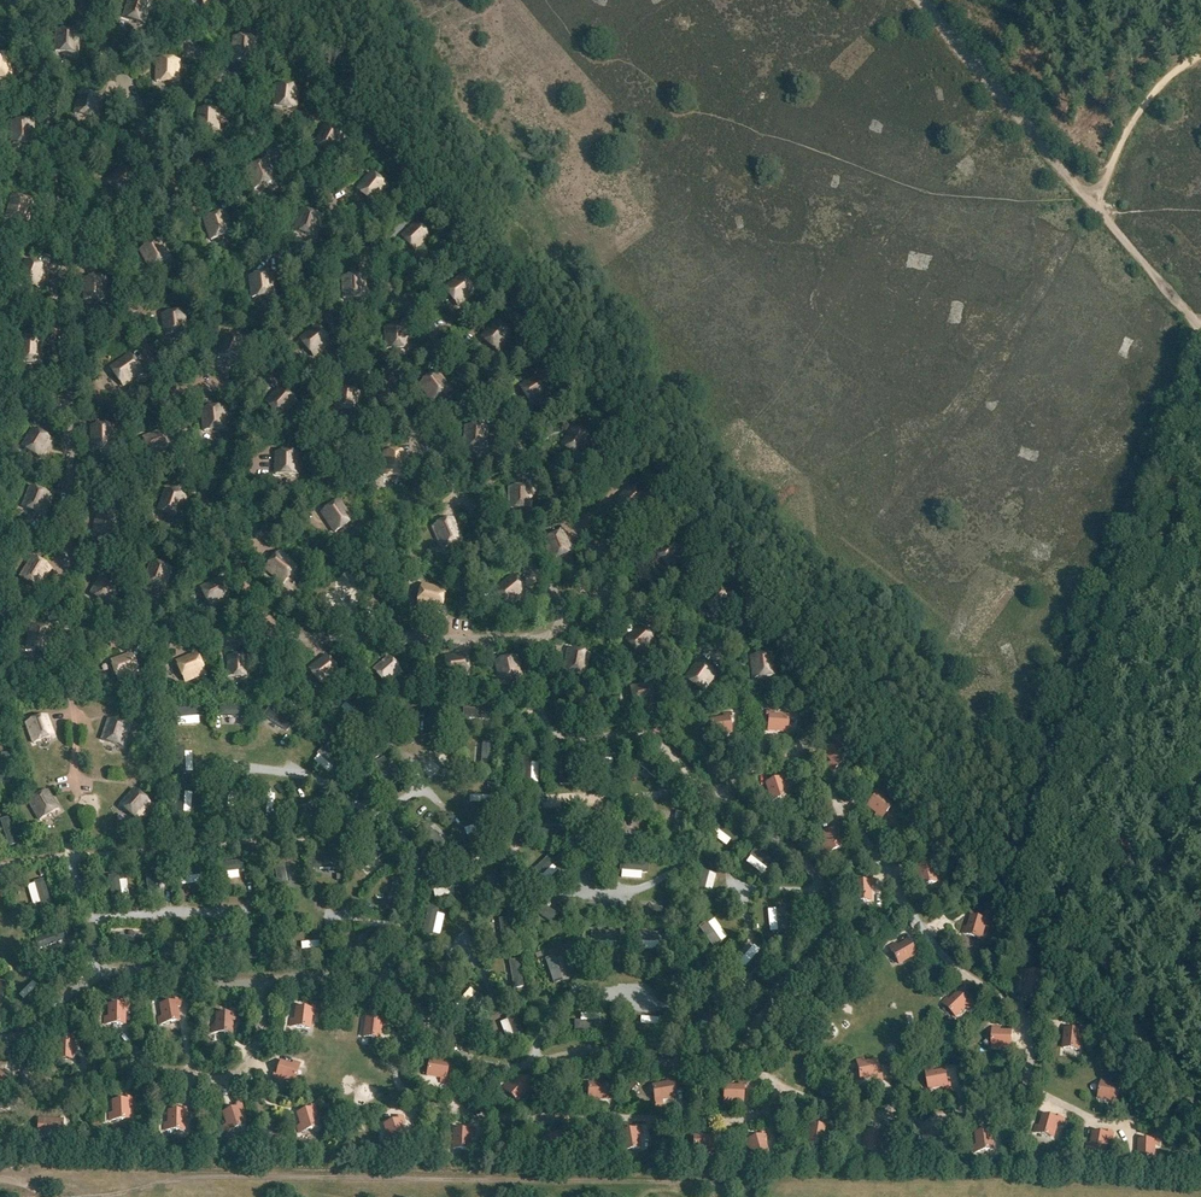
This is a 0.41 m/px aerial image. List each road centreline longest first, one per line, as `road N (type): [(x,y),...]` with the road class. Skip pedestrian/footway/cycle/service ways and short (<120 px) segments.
road 1 (track): [(1200,332),(1013,905)]
road 2 (track): [(916,0),(1094,205)]
road 3 (track): [(1200,568),(1141,767)]
road 4 (track): [(1200,55),(1142,107),(1094,205)]
road 5 (track): [(1094,205),(1200,330)]

